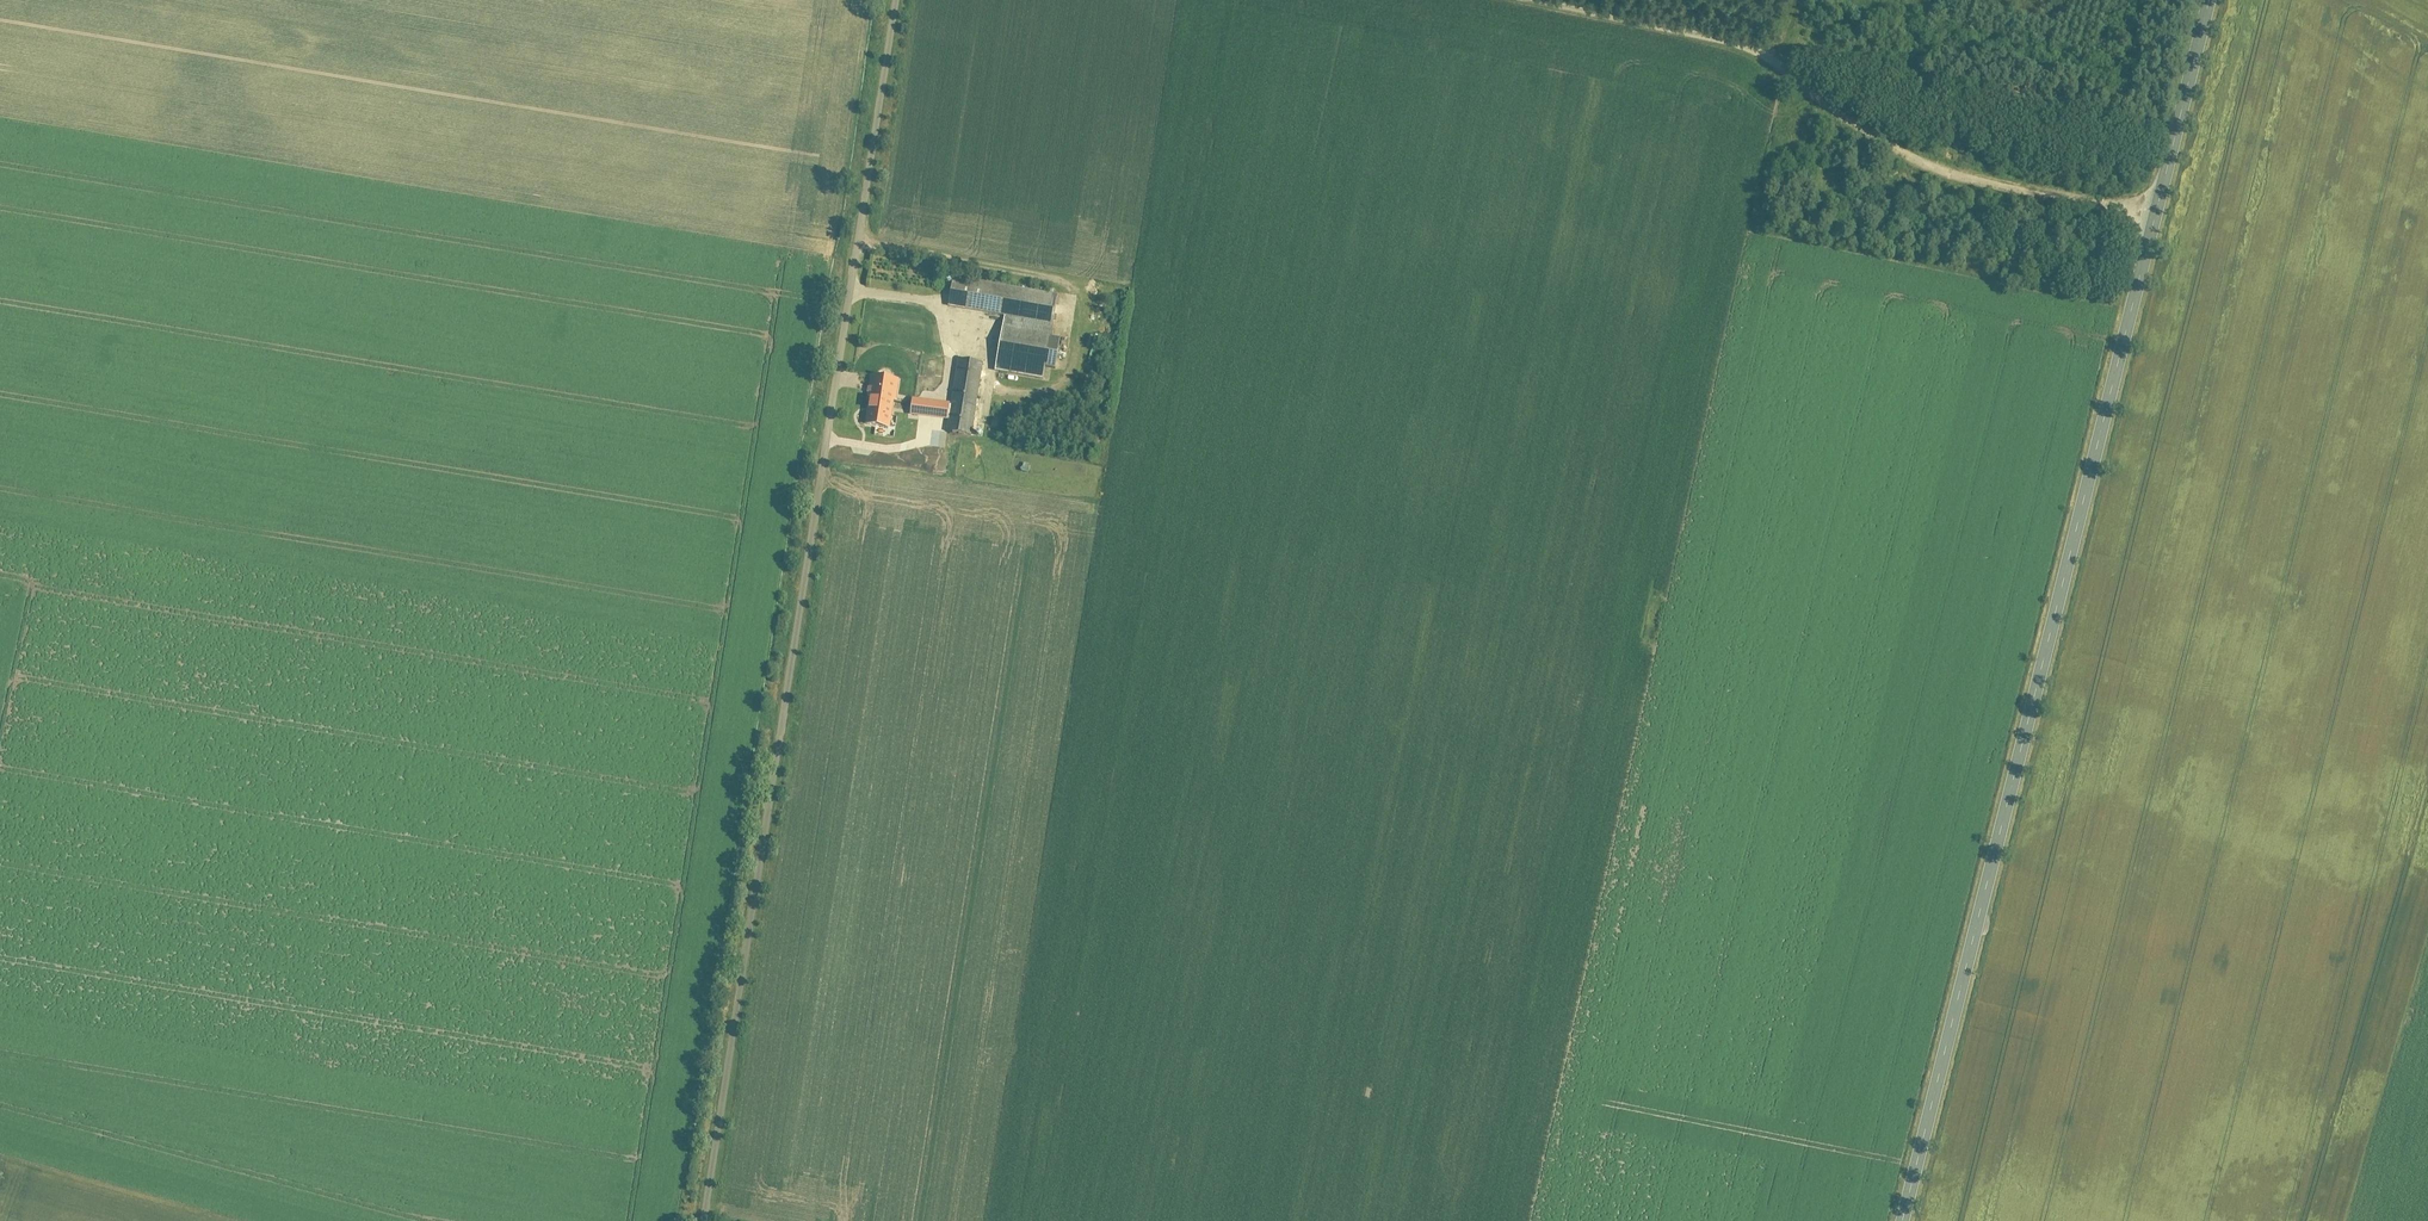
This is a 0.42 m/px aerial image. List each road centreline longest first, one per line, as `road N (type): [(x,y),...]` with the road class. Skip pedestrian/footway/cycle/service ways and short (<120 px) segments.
road 1 (tertiary): [(2212,0),(1904,1220)]
road 2 (residential): [(900,0),(708,1220)]

